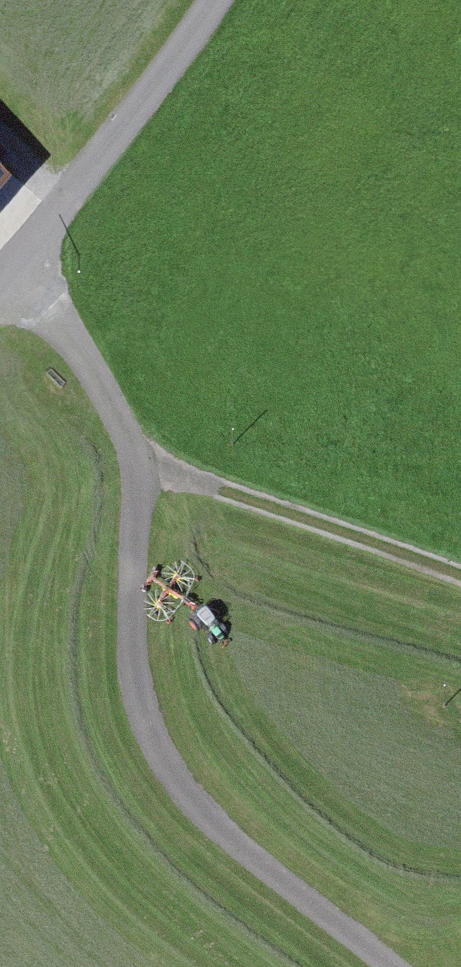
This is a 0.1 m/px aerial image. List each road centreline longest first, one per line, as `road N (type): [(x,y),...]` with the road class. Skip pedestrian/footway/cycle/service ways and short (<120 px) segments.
road 1 (track): [(11,272),(92,368),(145,471),(131,577),(133,681),(154,764),(194,813),(388,966)]
road 2 (unclassified): [(0,284),(215,0)]
road 3 (track): [(460,579),(145,471)]

